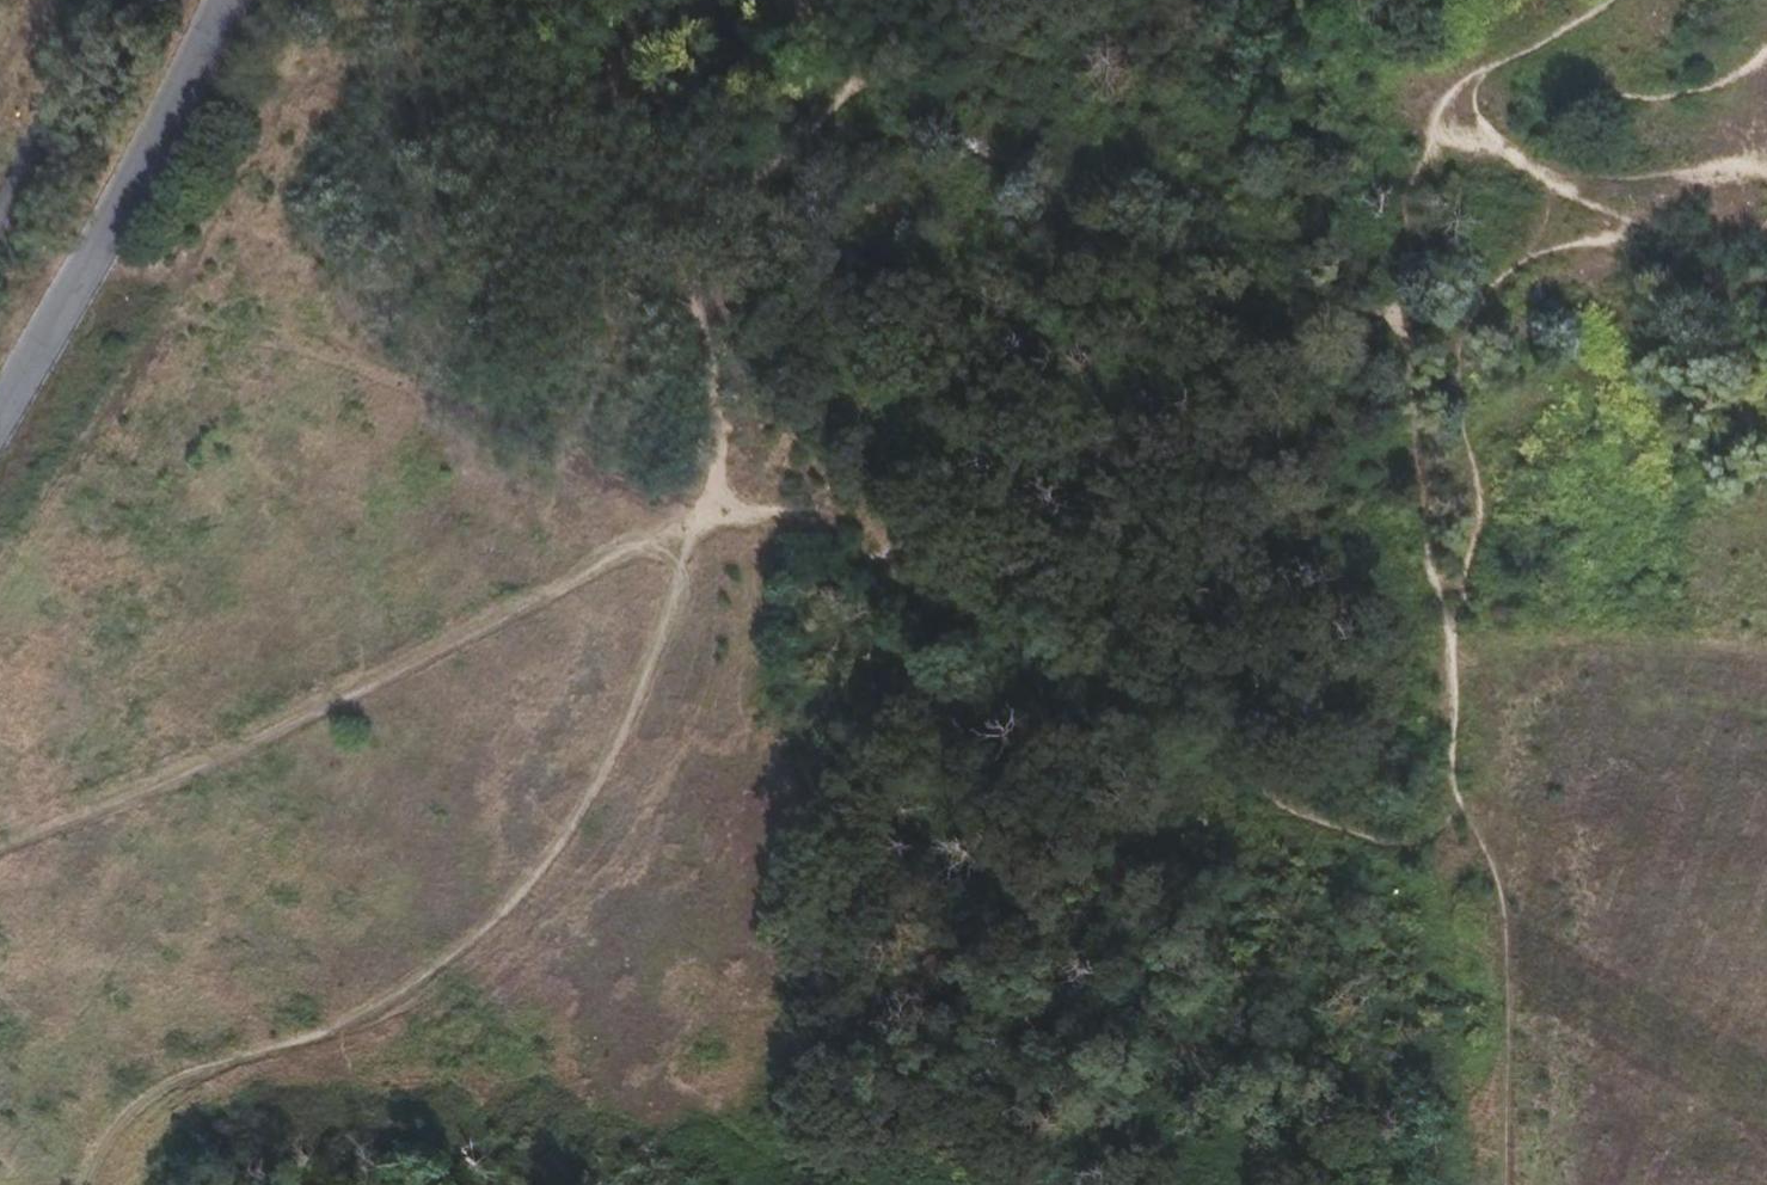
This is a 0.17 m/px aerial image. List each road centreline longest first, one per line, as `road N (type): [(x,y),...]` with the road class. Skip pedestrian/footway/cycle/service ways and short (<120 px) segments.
road 1 (tertiary): [(0,403),(133,191),(223,0)]

